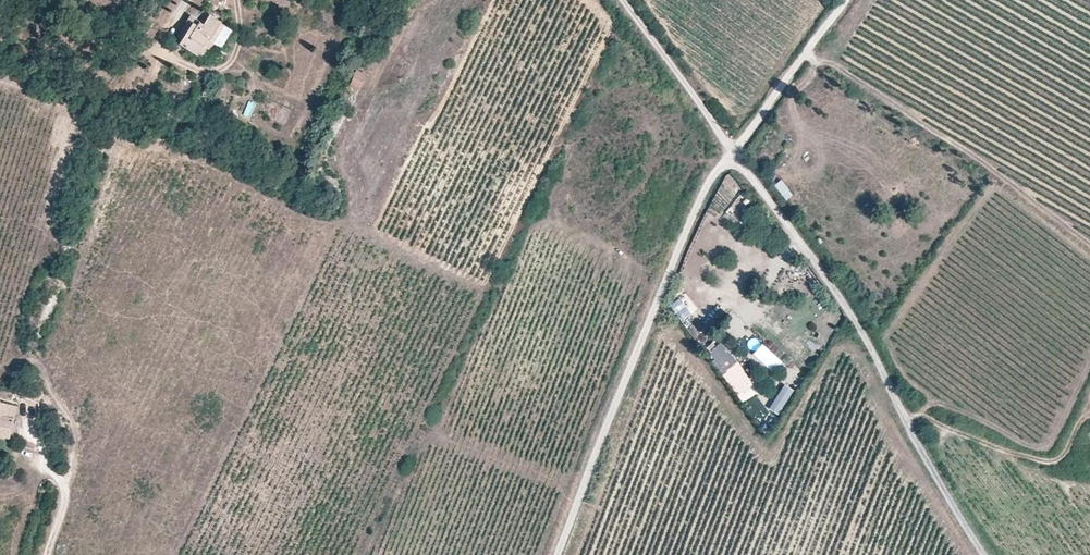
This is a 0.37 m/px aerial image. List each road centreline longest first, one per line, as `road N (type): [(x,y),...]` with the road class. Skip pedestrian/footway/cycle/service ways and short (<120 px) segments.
road 1 (unclassified): [(736,157),(855,322),(982,554)]
road 2 (unclassified): [(560,554),(710,185),(736,157)]
road 3 (track): [(902,414),(1050,464),(1089,385)]
road 4 (track): [(736,157),(622,0)]
road 5 (unclassified): [(736,157),(843,0)]

